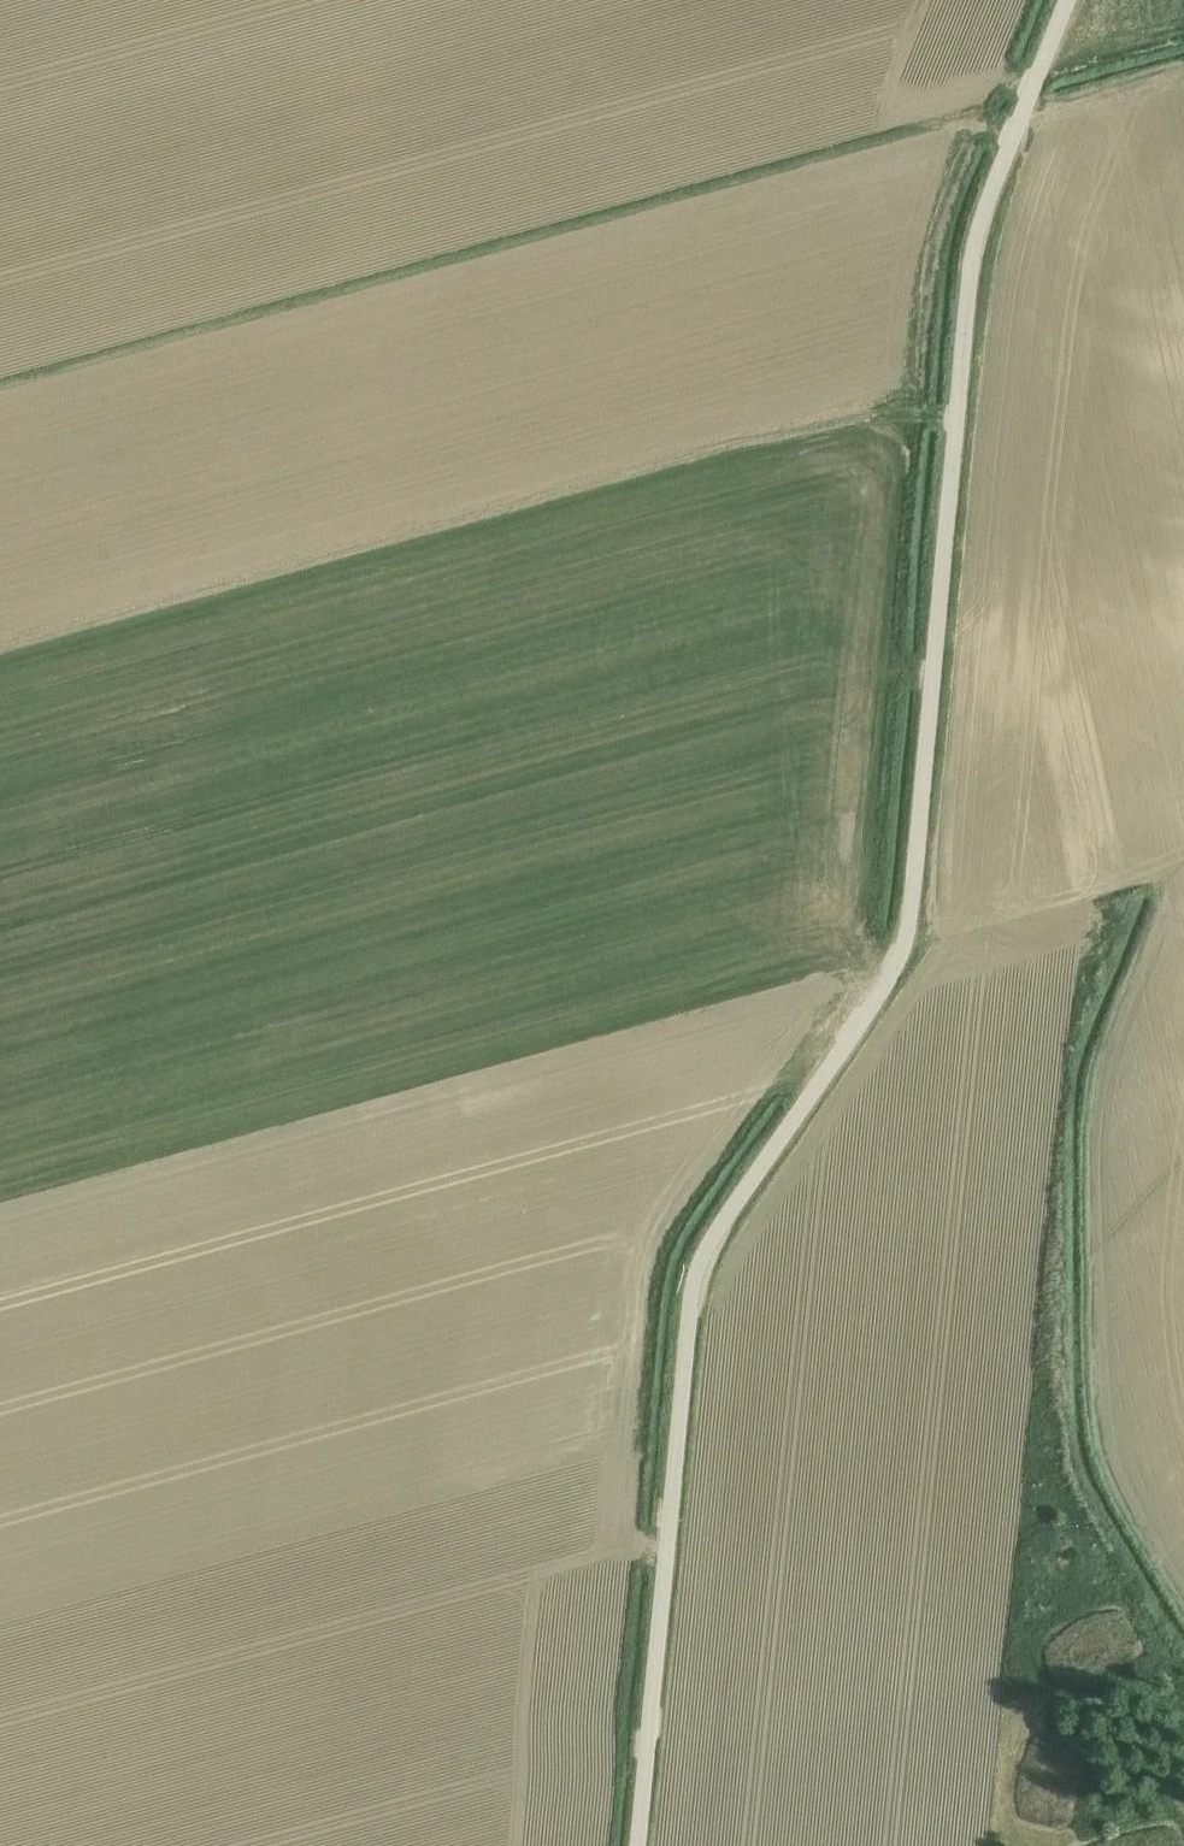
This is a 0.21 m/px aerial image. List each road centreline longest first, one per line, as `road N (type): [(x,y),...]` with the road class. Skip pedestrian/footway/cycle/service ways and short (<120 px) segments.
road 1 (unclassified): [(638,1845),(693,1293),(707,1248),(883,992),(907,935),(973,263),(984,212),(1069,0)]

